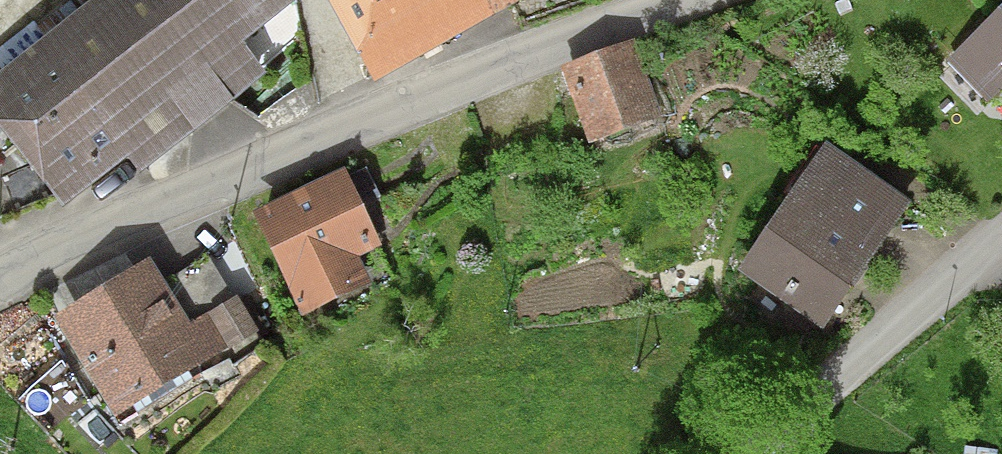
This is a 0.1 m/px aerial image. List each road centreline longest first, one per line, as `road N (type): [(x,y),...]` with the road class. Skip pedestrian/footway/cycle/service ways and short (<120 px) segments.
road 1 (tertiary): [(0,278),(676,0)]
road 2 (residential): [(764,453),(814,399),(1001,233)]

